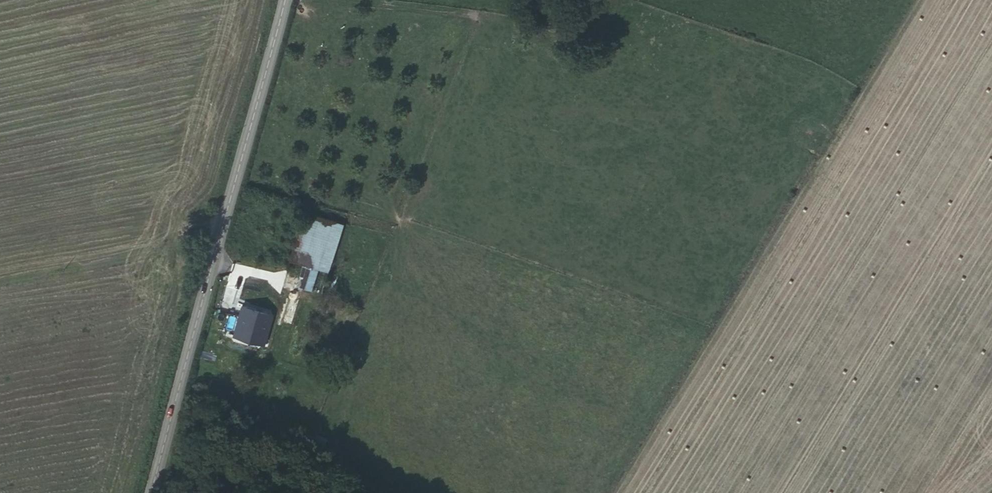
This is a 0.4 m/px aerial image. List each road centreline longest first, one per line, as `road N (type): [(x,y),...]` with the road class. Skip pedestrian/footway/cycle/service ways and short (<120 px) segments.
road 1 (tertiary): [(150,492),(283,0)]

